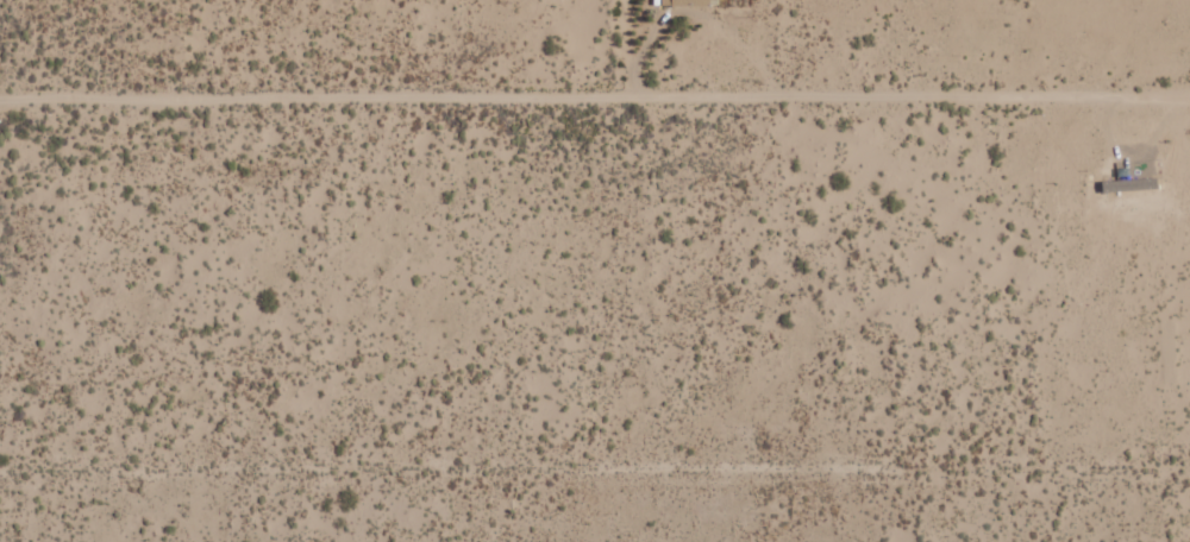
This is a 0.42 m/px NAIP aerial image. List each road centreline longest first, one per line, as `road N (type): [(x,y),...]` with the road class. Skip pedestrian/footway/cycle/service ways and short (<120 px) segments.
road 1 (residential): [(0,92),(1189,89)]

